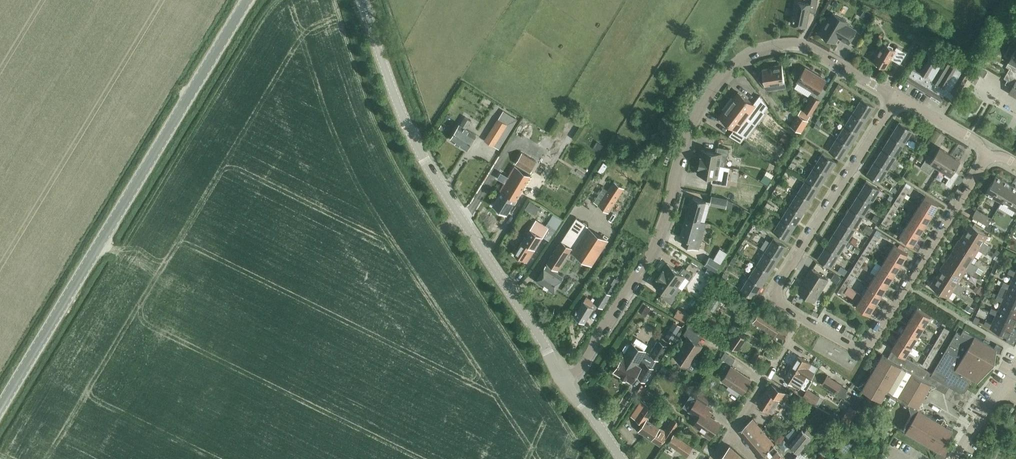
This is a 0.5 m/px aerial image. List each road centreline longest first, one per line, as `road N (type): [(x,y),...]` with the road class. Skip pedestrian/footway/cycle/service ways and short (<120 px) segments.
road 1 (residential): [(563,383),(661,241),(689,128),(724,72),(763,48),(793,43),(895,98)]
road 2 (tertiary): [(0,410),(247,0)]
road 3 (residential): [(563,383),(423,158),(361,0)]
road 4 (residential): [(801,318),(852,345),(869,342),(987,157)]
road 5 (residential): [(801,318),(777,300),(777,287),(895,98)]
road 6 (residential): [(730,435),(792,332)]

